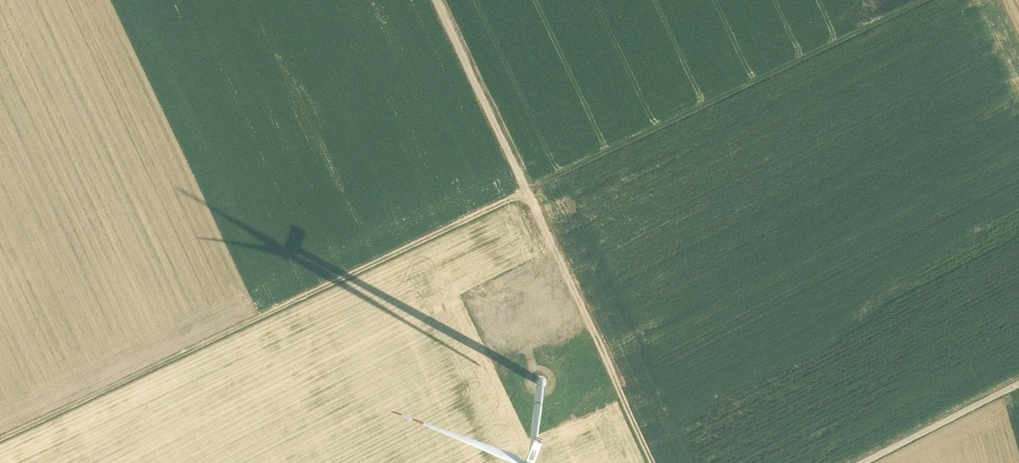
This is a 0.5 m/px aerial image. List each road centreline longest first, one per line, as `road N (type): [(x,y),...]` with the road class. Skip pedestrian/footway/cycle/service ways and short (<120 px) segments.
road 1 (track): [(653,462),(525,191),(0,438)]
road 2 (track): [(930,0),(525,191),(435,0)]
road 3 (track): [(1018,383),(862,462)]

